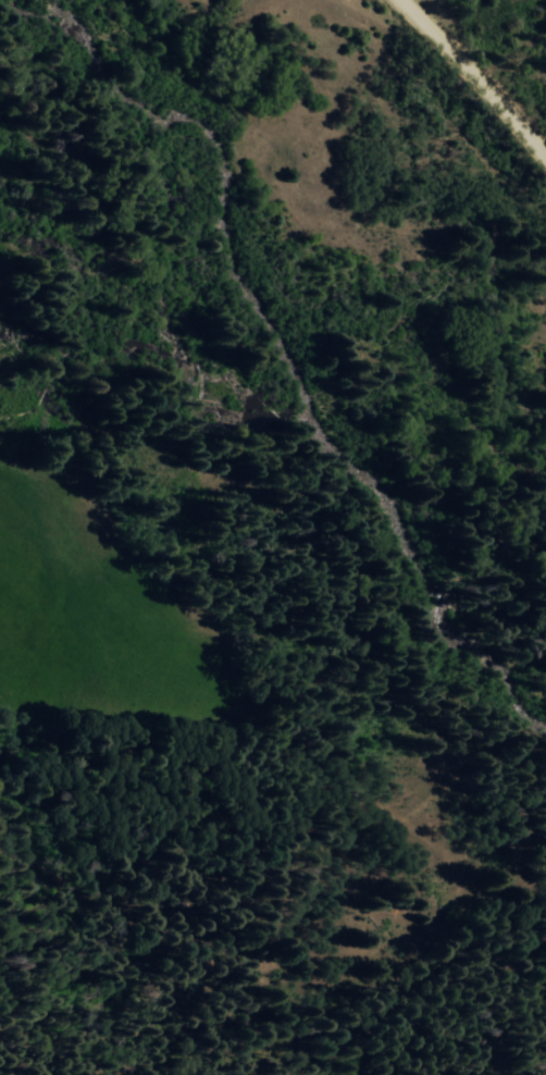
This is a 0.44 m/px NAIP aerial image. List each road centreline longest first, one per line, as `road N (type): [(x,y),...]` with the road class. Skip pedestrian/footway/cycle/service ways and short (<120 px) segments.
road 1 (residential): [(545,179),(397,0)]

